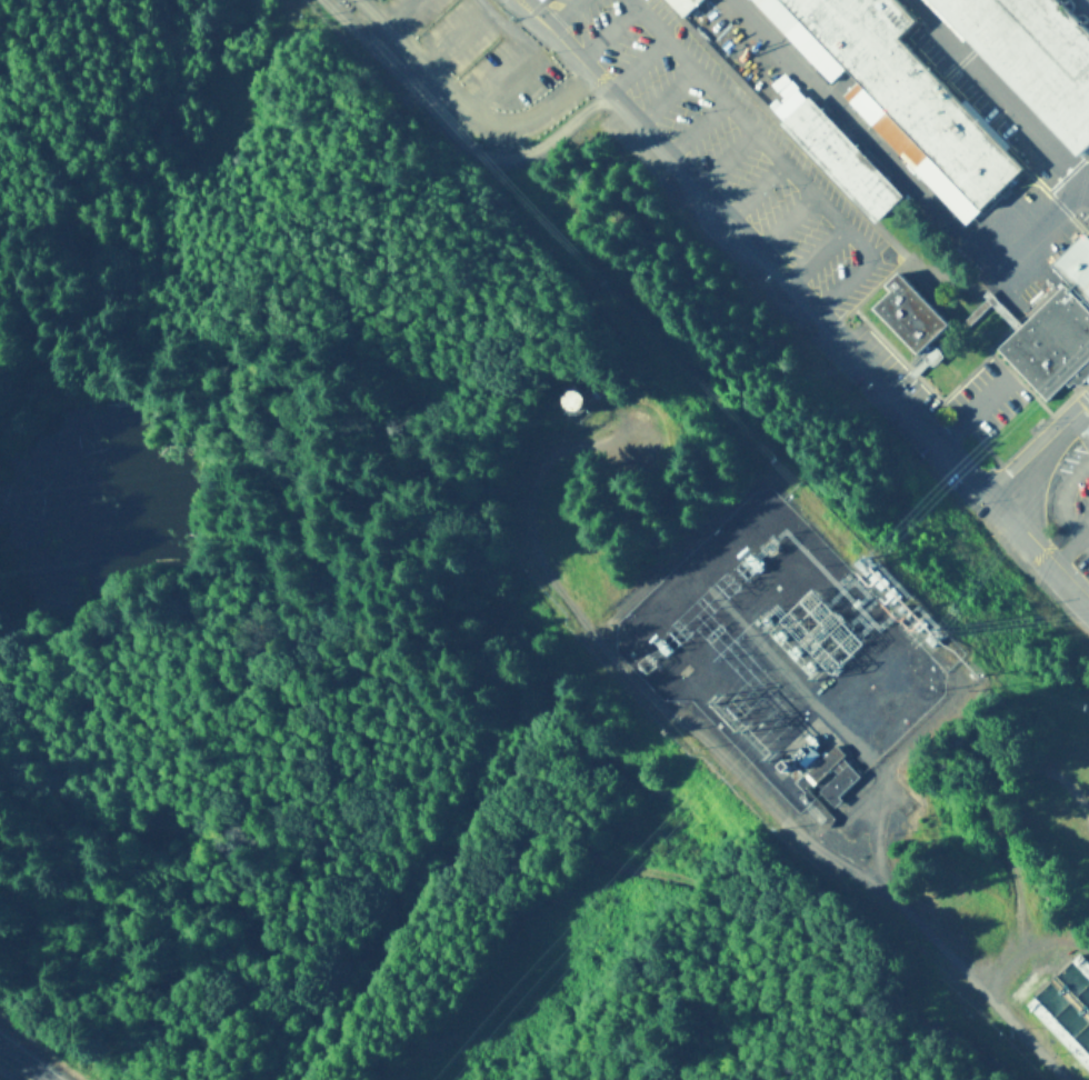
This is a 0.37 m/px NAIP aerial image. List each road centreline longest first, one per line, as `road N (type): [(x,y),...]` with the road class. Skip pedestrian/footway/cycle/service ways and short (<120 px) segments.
road 1 (residential): [(1088,609),(512,0)]

